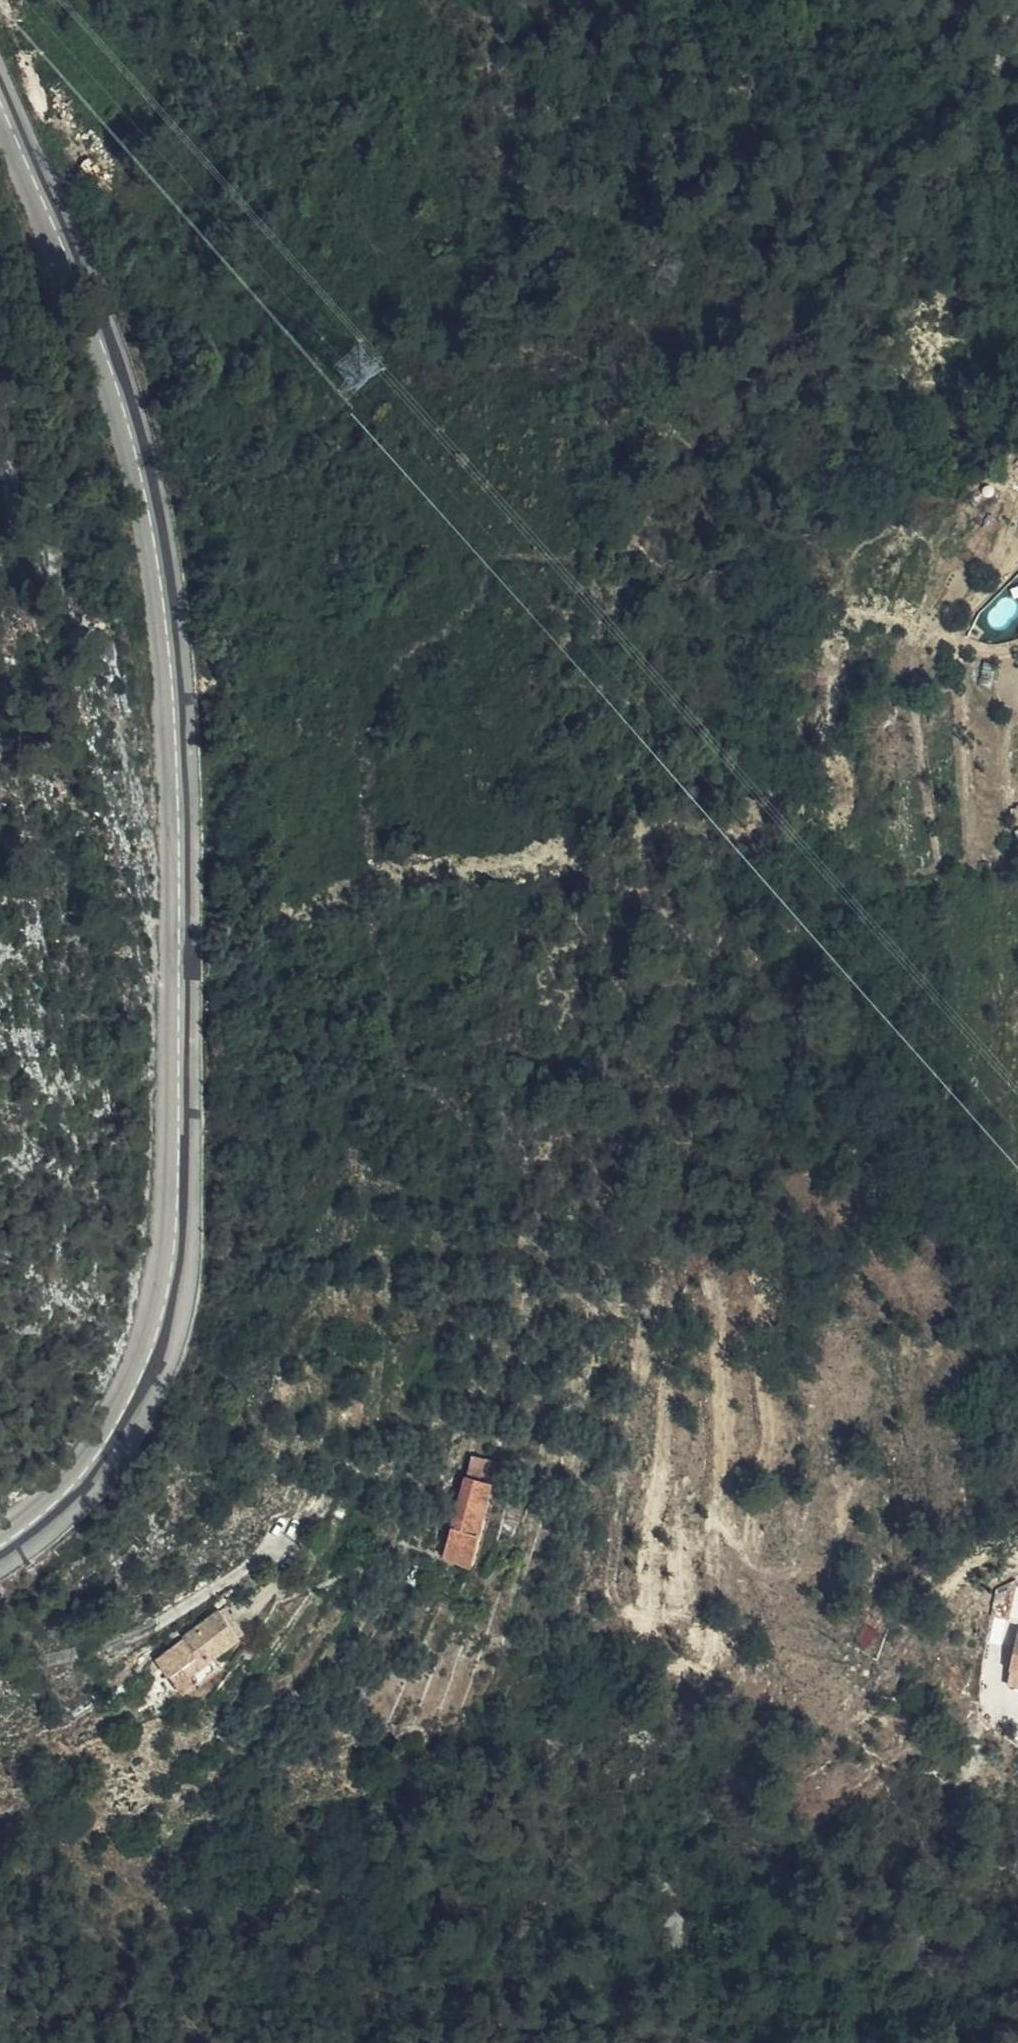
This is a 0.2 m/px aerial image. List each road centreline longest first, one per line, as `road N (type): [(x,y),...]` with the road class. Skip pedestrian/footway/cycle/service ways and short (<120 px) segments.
road 1 (tertiary): [(0,105),(103,340),(155,552),(174,702),(180,1188),(163,1315),(144,1374),(83,1470),(0,1542)]

